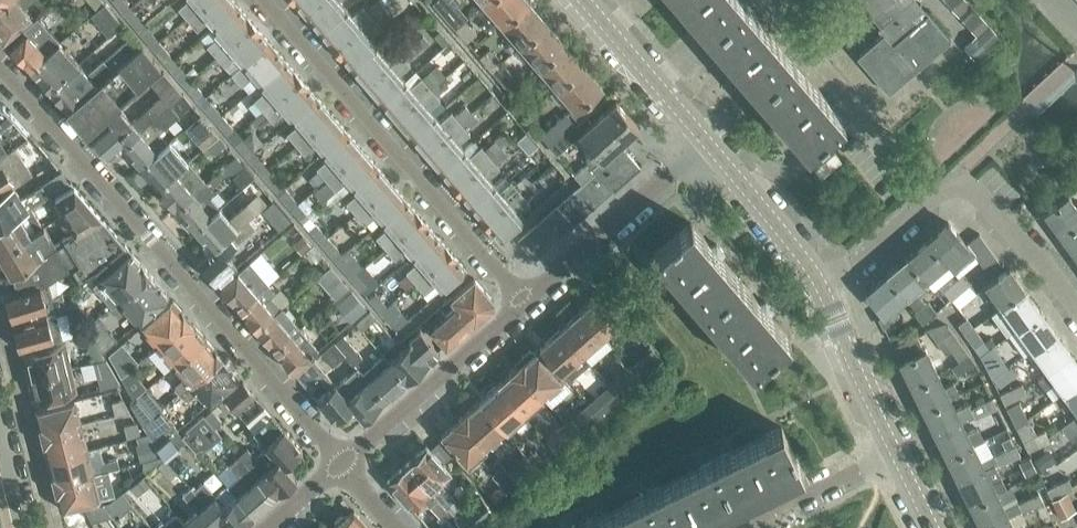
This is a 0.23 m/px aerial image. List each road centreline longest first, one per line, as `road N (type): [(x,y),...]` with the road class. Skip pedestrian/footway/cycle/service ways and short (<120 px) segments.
road 1 (residential): [(345,464),(0,65)]
road 2 (residential): [(528,302),(262,0)]
road 3 (residential): [(1076,307),(1027,239),(959,180),(817,280)]
road 4 (residential): [(345,464),(528,302)]
road 5 (residential): [(528,302),(709,141)]
road 6 (tertiary): [(898,455),(817,280)]
road 7 (tertiary): [(709,141),(580,0)]
road 8 (tertiary): [(817,280),(709,141)]
road 9 (residential): [(744,527),(898,455)]

